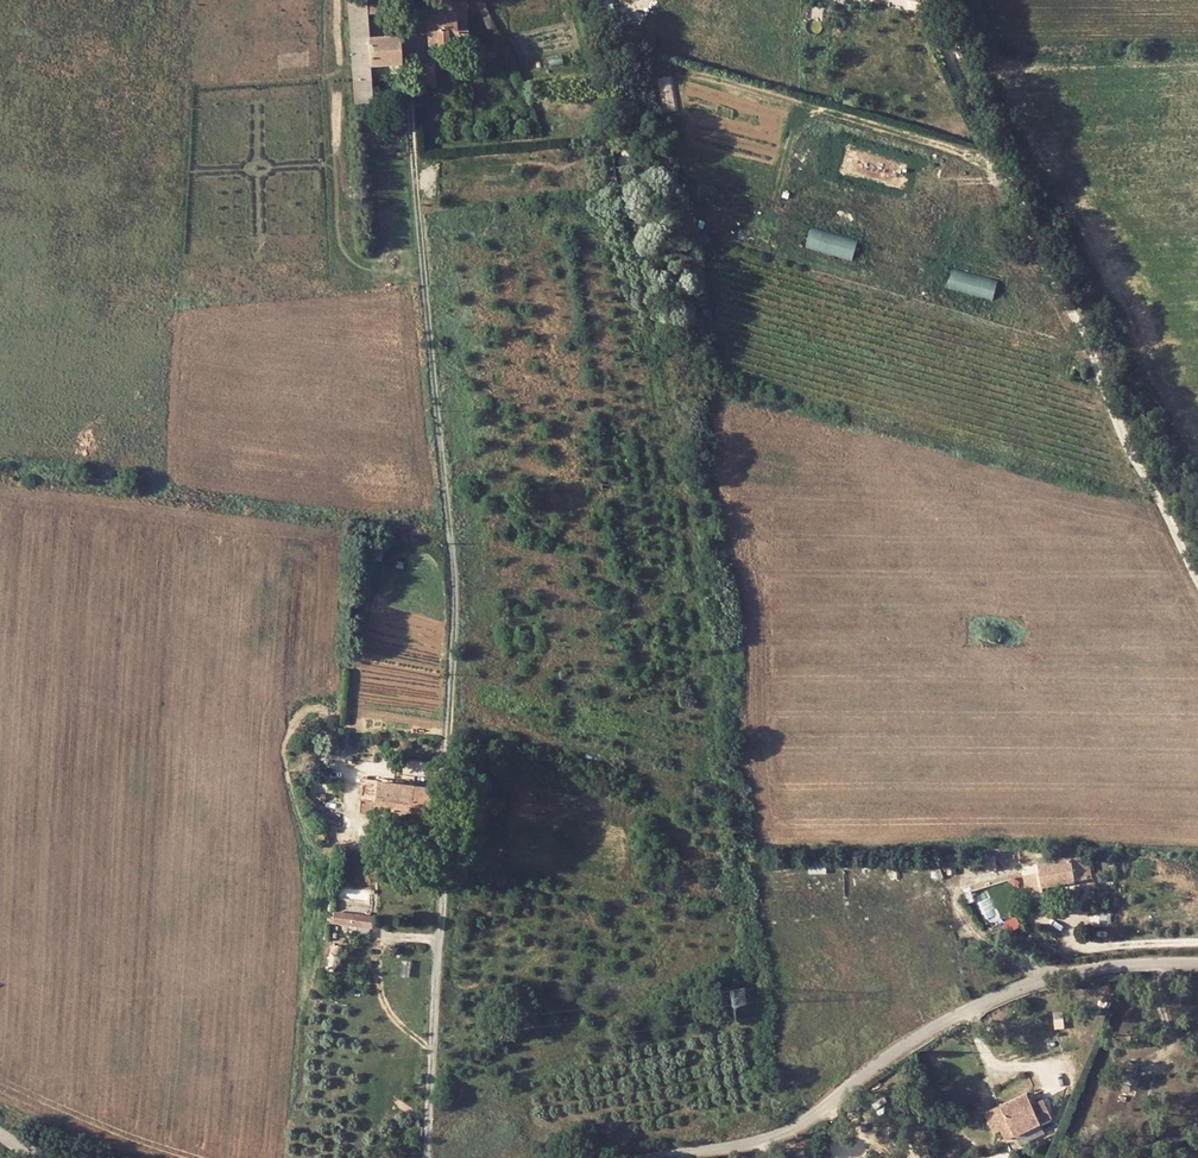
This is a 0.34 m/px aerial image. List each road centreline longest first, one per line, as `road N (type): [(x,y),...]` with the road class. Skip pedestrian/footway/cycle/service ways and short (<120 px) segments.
road 1 (track): [(420,1157),(432,1079),(457,575),(409,84)]
road 2 (unclassified): [(1197,580),(1122,434),(1024,210),(958,90),(933,0)]
road 3 (unclassified): [(682,1157),(776,1137),(884,1059),(1007,991),(1139,962),(1197,963)]

